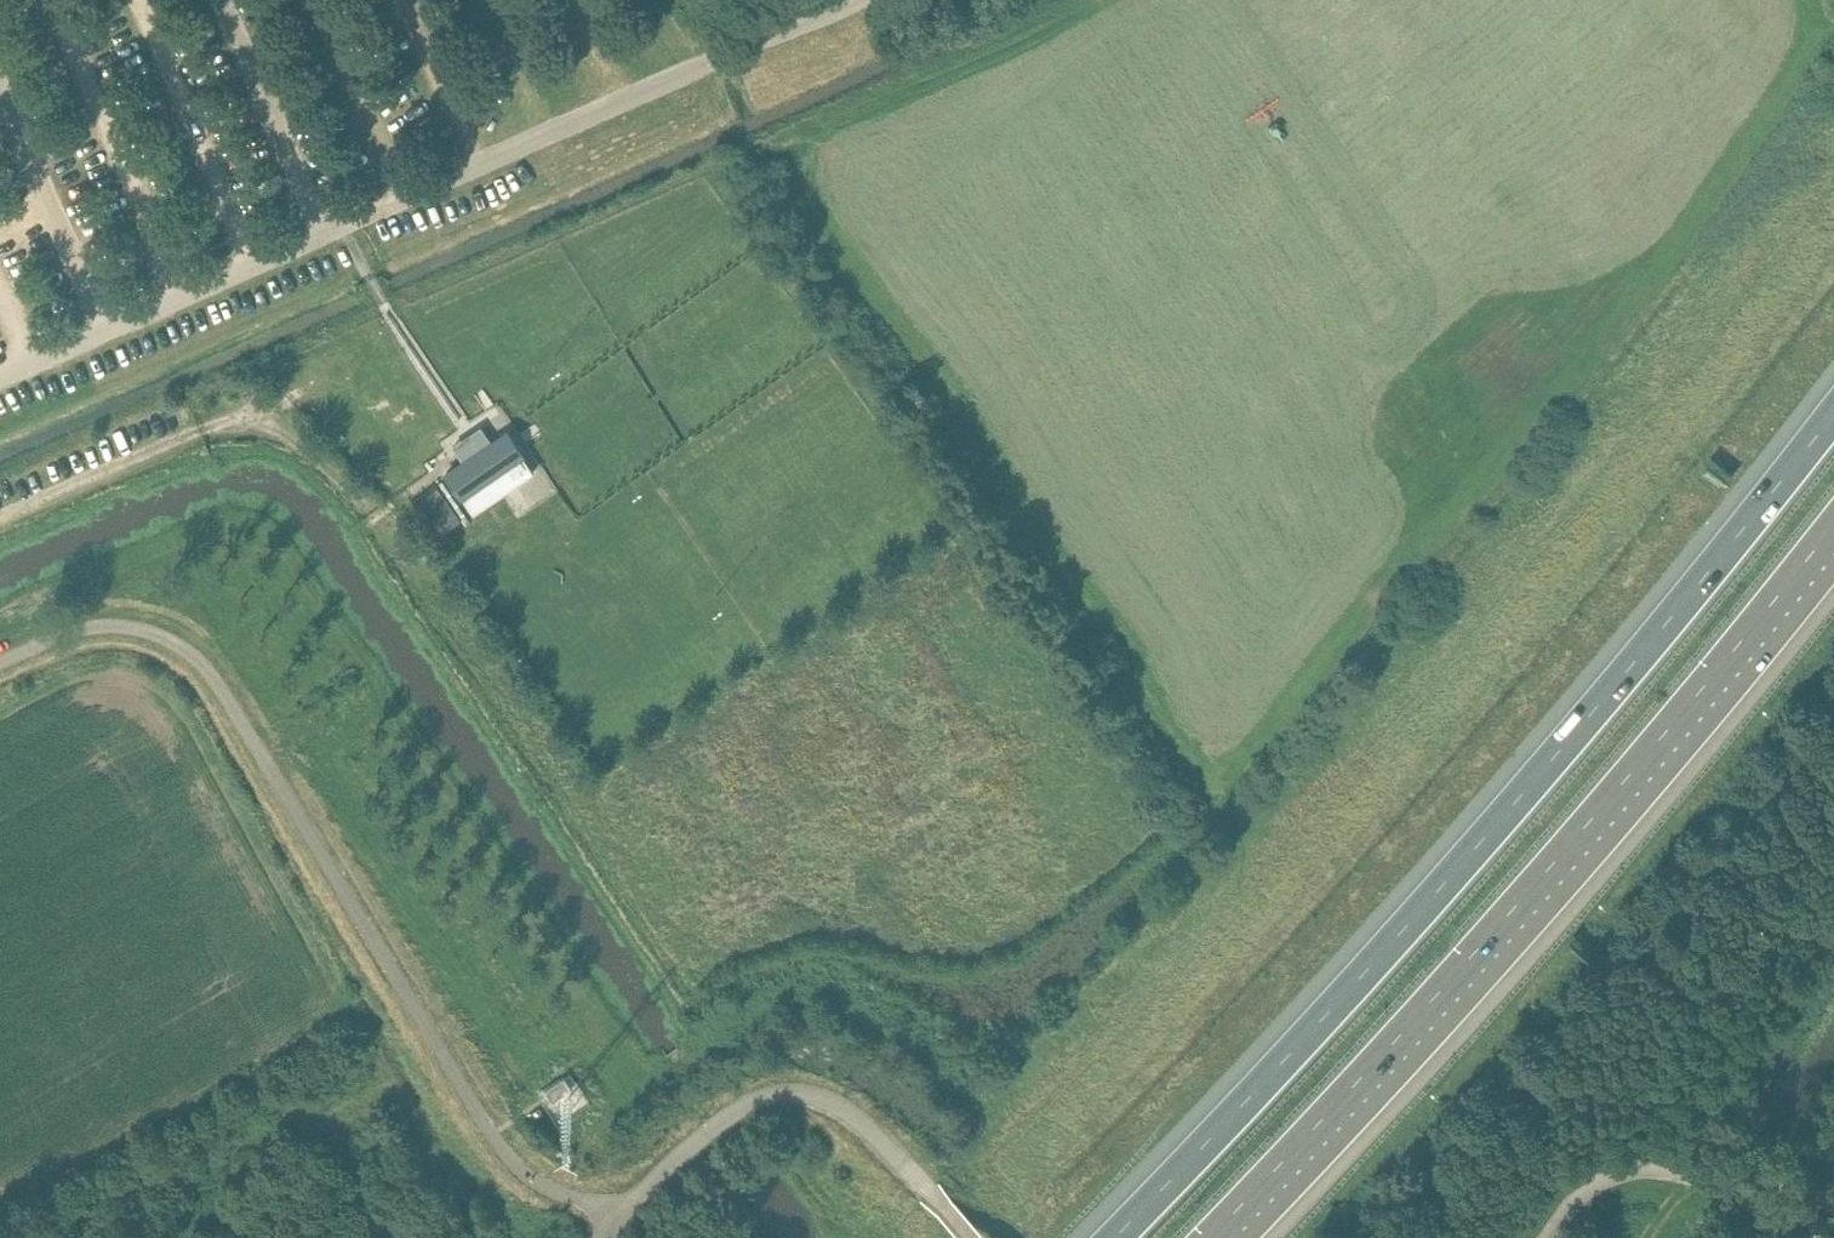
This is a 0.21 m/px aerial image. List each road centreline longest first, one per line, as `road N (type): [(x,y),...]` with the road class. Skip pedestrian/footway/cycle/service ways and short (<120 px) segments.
road 1 (motorway): [(1833,399),(1425,915),(1110,1237)]
road 2 (motorway): [(1210,1237),(1515,907),(1833,525)]
road 3 (unclassified): [(0,376),(723,58)]
road 4 (track): [(0,515),(195,429)]

